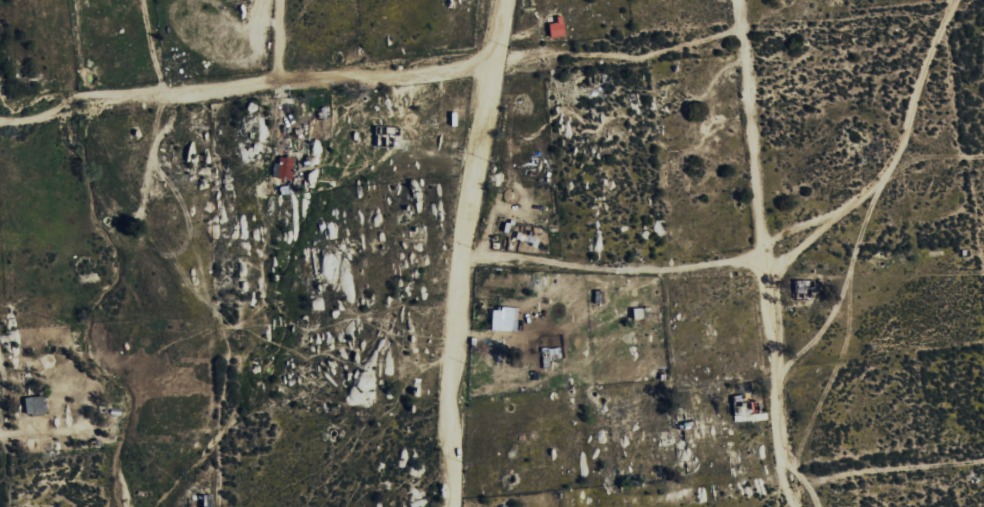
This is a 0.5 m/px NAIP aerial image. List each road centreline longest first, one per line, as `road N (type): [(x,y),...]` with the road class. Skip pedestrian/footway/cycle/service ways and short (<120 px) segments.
road 1 (residential): [(503,0),(459,256),(445,506)]
road 2 (residential): [(737,0),(780,472),(792,506)]

